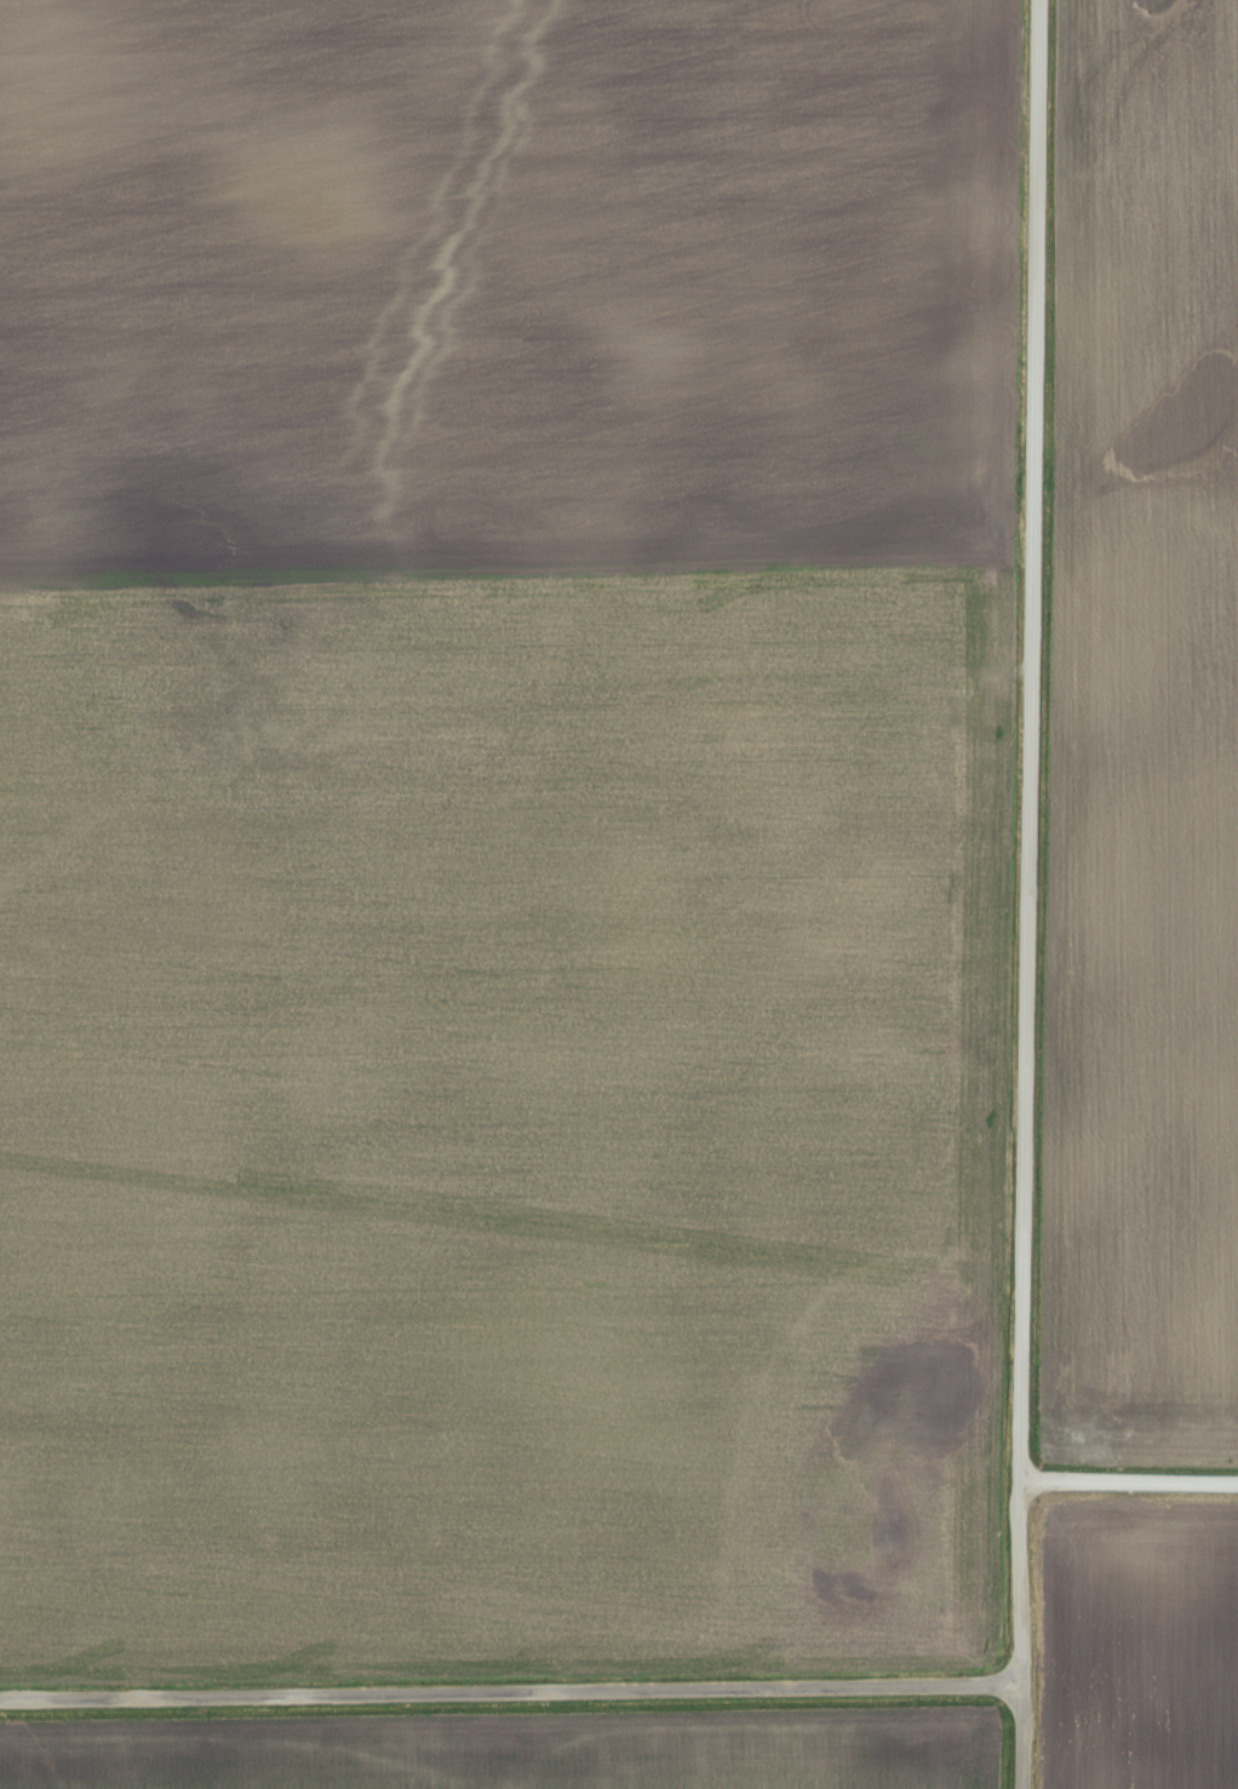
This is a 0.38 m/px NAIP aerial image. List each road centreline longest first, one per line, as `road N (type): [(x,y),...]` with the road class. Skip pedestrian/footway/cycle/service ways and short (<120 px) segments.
road 1 (residential): [(1014,1788),(1039,0)]
road 2 (residential): [(0,1708),(1015,1692)]
road 3 (residential): [(1237,1484),(1022,1483)]

